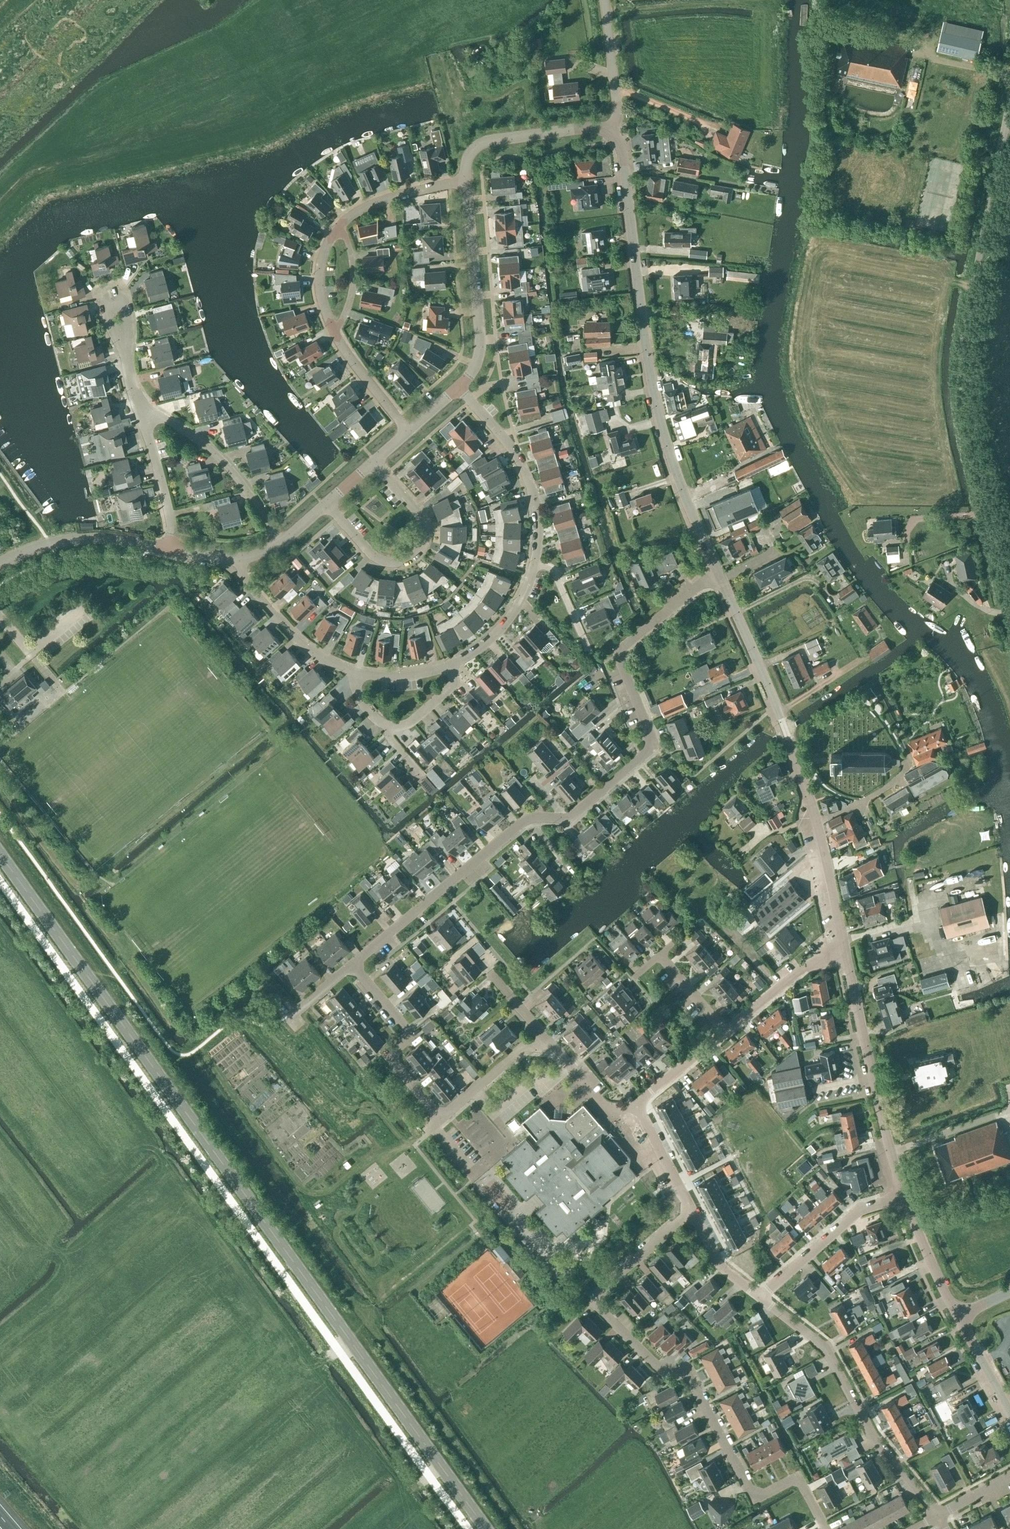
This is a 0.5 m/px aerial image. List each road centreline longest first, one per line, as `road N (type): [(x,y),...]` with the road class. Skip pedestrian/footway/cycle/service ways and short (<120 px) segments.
road 1 (tertiary): [(486,1528),(0,854)]
road 2 (unclassified): [(1009,633),(955,409),(953,365),(1009,28)]
road 3 (residential): [(353,965),(531,817),(573,817),(654,746),(618,658),(721,575)]
road 4 (residential): [(826,1528),(800,1480),(757,1496),(748,1491),(684,1371),(661,1369),(591,1303),(694,1218)]
road 5 (tertiary): [(721,575),(655,395),(623,161),(612,134)]
road 6 (tertiary): [(845,951),(791,742),(721,575)]
road 7 (residential): [(353,965),(413,1035),(389,1054),(442,1117),(543,1031)]
road 8 (residential): [(937,1516),(871,1435),(821,1347),(763,1300)]
road 9 (tertiary): [(905,1198),(845,951)]
road 10 (residential): [(328,505),(369,553),(405,562),(425,527),(377,463)]
road 11 (tertiary): [(460,390),(481,346),(467,180)]
road 12 (residential): [(279,547),(222,461),(142,404)]
road 13 (residential): [(460,390),(526,478),(537,534),(534,565)]
road 14 (track): [(608,14),(769,4),(770,26)]
road 15 (tertiary): [(0,565),(49,542),(97,537),(172,550)]
road 16 (residential): [(763,1300),(858,1214),(905,1198)]
road 17 (tertiary): [(467,180),(466,168),(481,148),(612,134)]
road 18 (residential): [(356,674),(309,648),(250,586),(239,562)]
road 19 (residential): [(356,674),(367,706),(398,726),(456,685),(453,664)]
road 20 (residential): [(172,550),(142,404)]
road 21 (residential): [(728,1031),(776,990),(845,951)]
road 22 (residential): [(338,226),(357,209),(467,180)]
road 23 (unclassified): [(612,134),(616,92),(606,0)]
road 24 (residential): [(534,565),(505,625),(453,664)]
road 25 (tertiary): [(958,1317),(905,1198)]
road 26 (residential): [(543,1031),(605,1105),(637,1104)]
road 27 (residential): [(694,1218),(637,1104)]
road 28 (residential): [(410,431),(335,330)]

